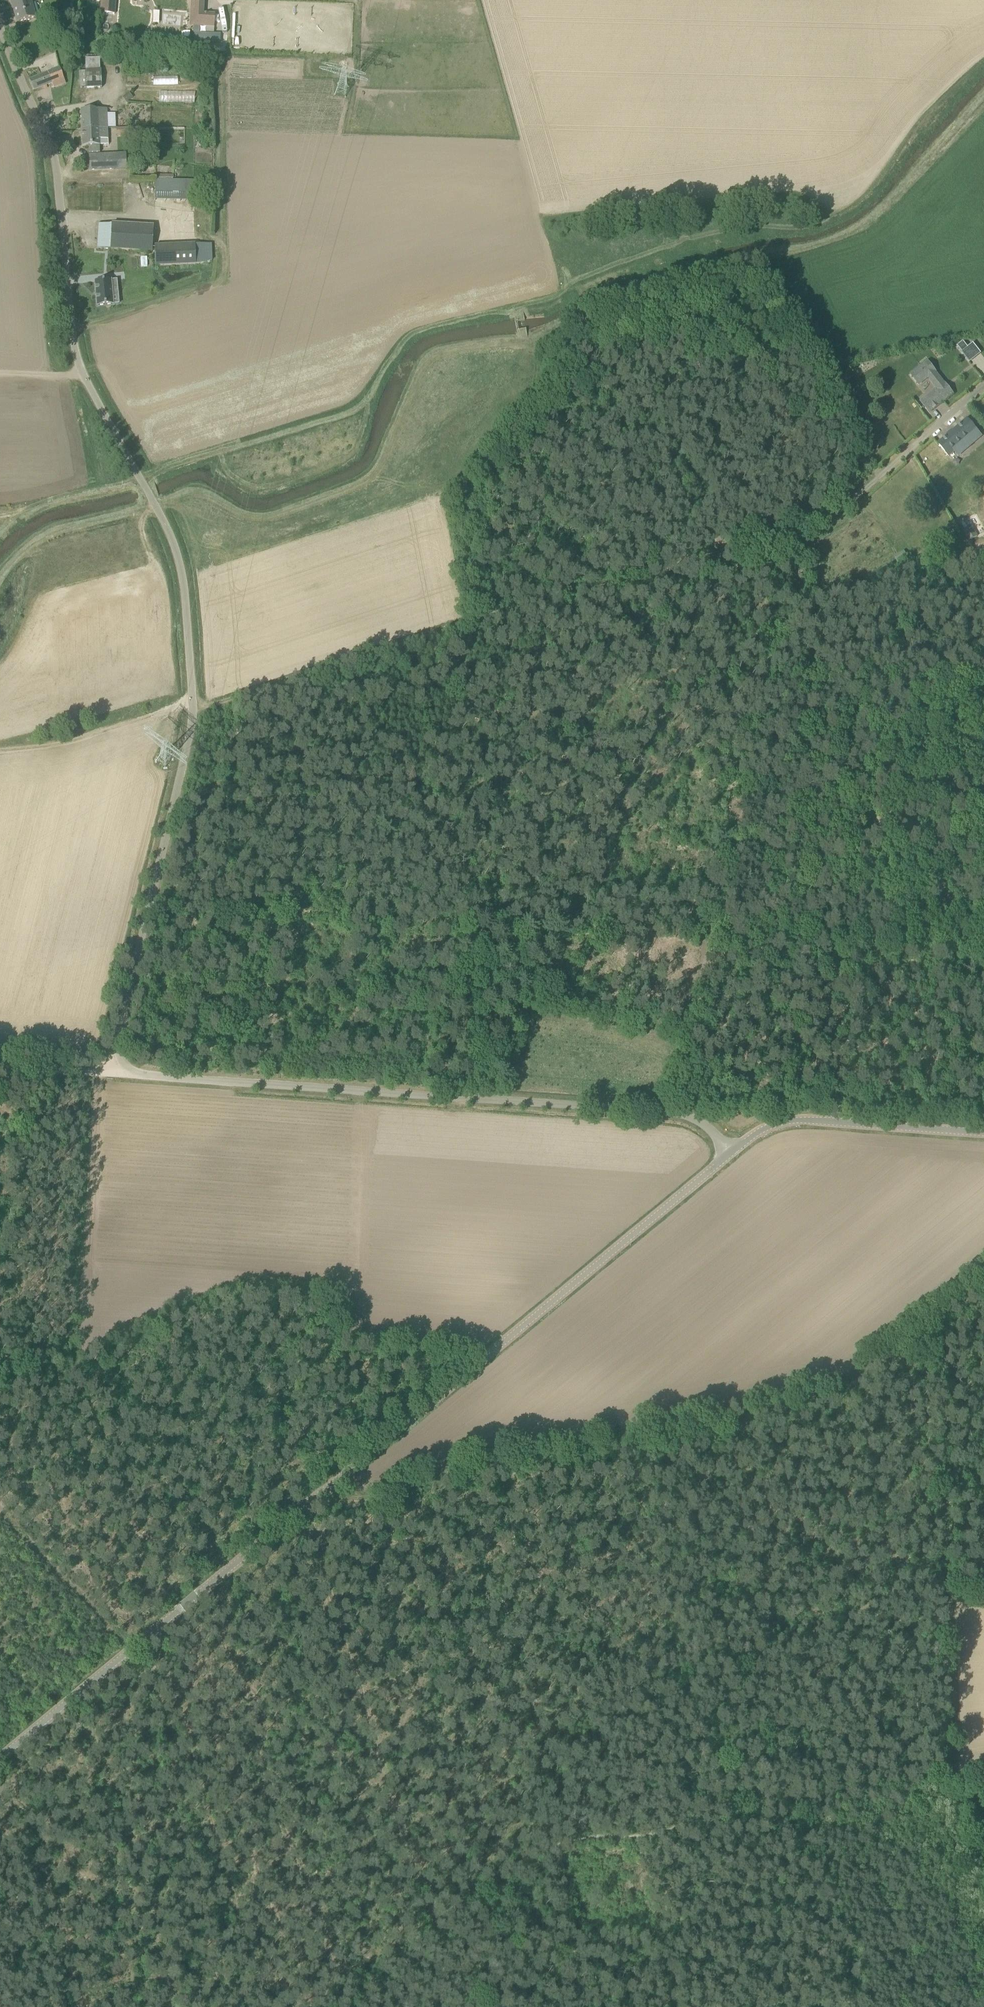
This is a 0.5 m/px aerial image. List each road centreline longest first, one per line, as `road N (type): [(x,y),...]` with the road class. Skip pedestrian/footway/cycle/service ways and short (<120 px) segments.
road 1 (unclassified): [(107,1072),(191,736),(183,574),(72,341),(56,162),(0,25)]
road 2 (tertiary): [(731,1154),(0,1758)]
road 3 (track): [(308,2006),(360,1959),(552,1849),(765,1805),(965,1777)]
road 4 (track): [(319,1496),(360,1497),(860,1376),(943,1317)]
road 5 (unclassified): [(107,1072),(663,1112),(700,1123),(731,1154)]
road 6 (track): [(194,713),(464,621),(773,539)]
road 7 (track): [(706,934),(148,907)]
road 8 (track): [(965,1777),(943,1317)]
road 9 (track): [(983,953),(706,934)]
road 10 (tertiary): [(983,1132),(799,1118),(755,1134),(731,1154)]
road 11 (track): [(706,934),(746,743)]
road 12 (track): [(773,539),(833,516),(925,436)]
road 13 (track): [(663,1112),(706,934)]
road 14 (track): [(765,369),(809,528)]

